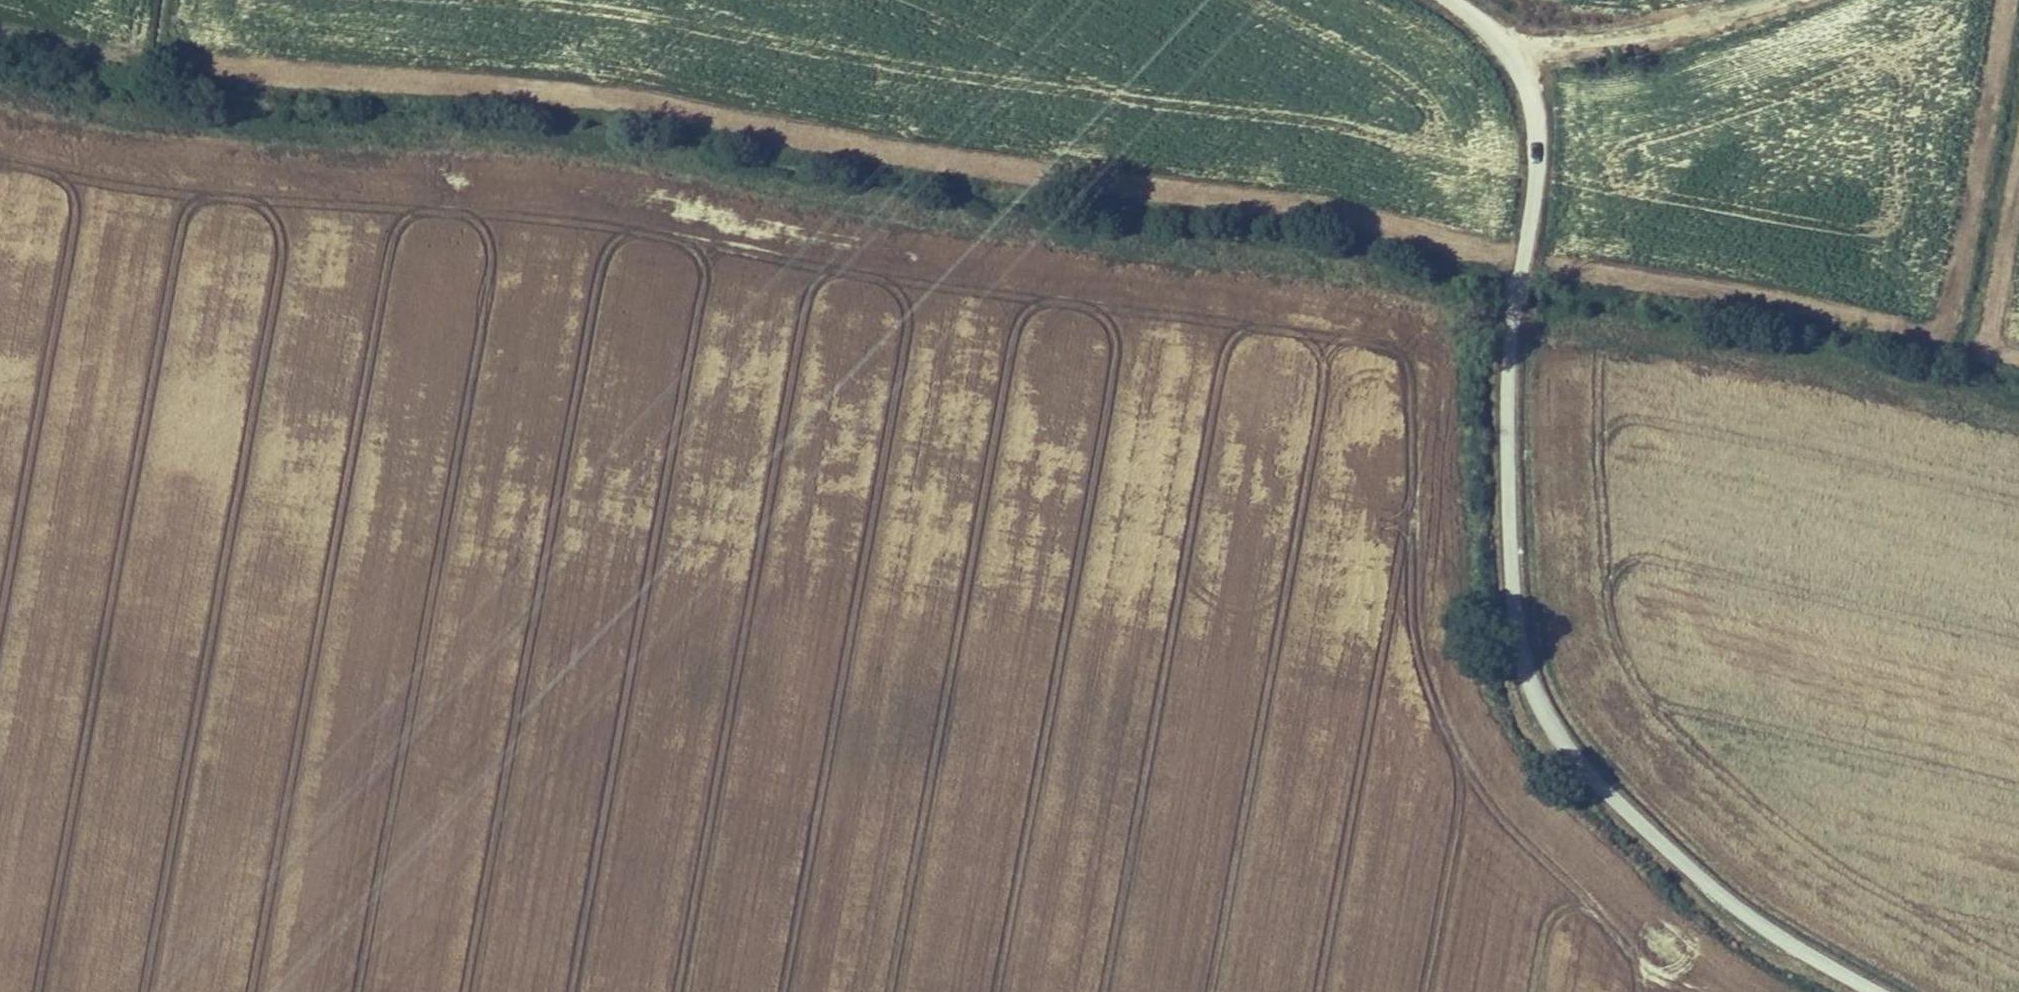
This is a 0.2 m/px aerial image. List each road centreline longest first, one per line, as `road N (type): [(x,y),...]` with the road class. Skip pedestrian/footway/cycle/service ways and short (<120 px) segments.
road 1 (tertiary): [(1870,991),(1758,927),(1618,807),(1559,740),(1529,678),(1512,581),(1507,423),(1535,201),(1536,118),(1508,48),(1456,0)]
road 2 (track): [(1792,0),(1675,32),(1508,48)]

